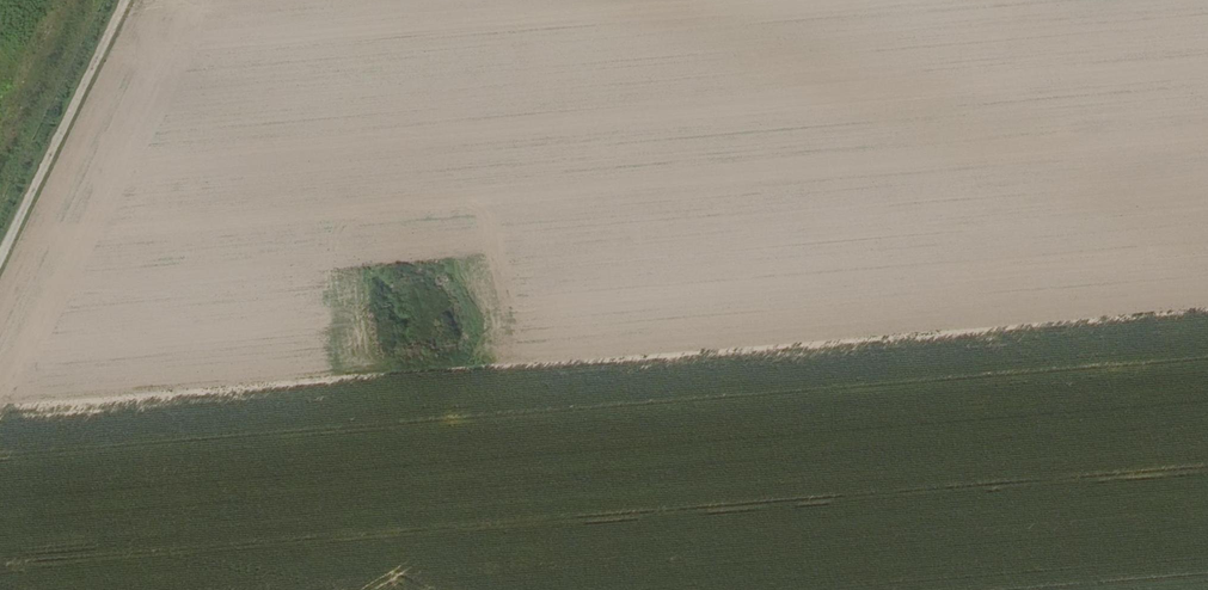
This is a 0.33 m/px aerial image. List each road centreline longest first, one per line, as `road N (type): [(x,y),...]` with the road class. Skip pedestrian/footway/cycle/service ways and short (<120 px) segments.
road 1 (track): [(0,265),(131,0)]

